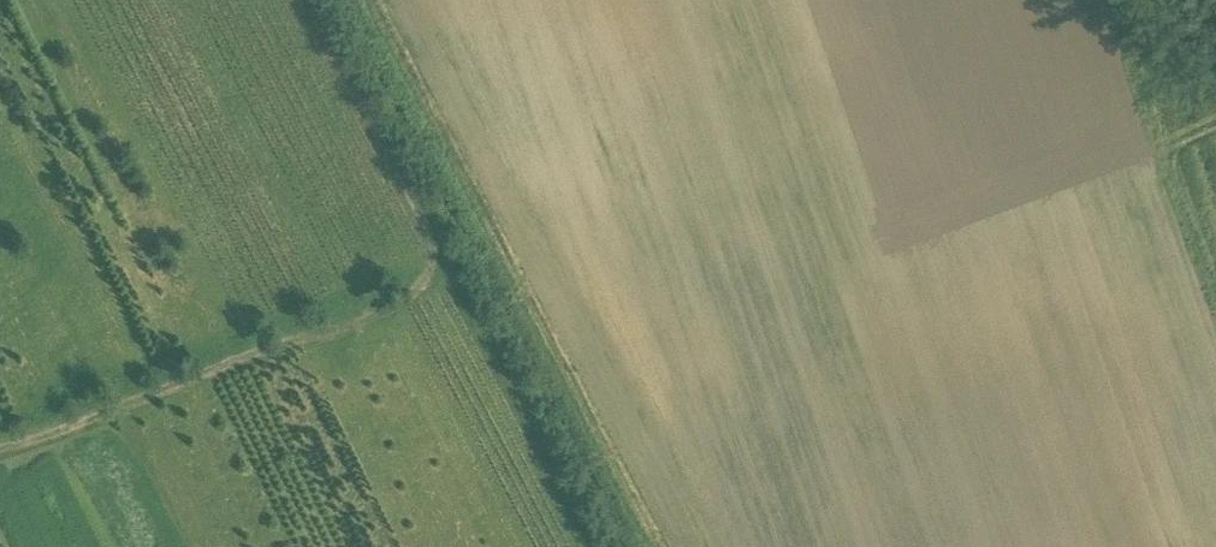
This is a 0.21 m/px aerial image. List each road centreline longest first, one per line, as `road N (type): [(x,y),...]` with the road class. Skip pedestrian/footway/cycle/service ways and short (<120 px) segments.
road 1 (track): [(0,452),(407,305),(423,289),(429,243),(418,212),(304,0)]

